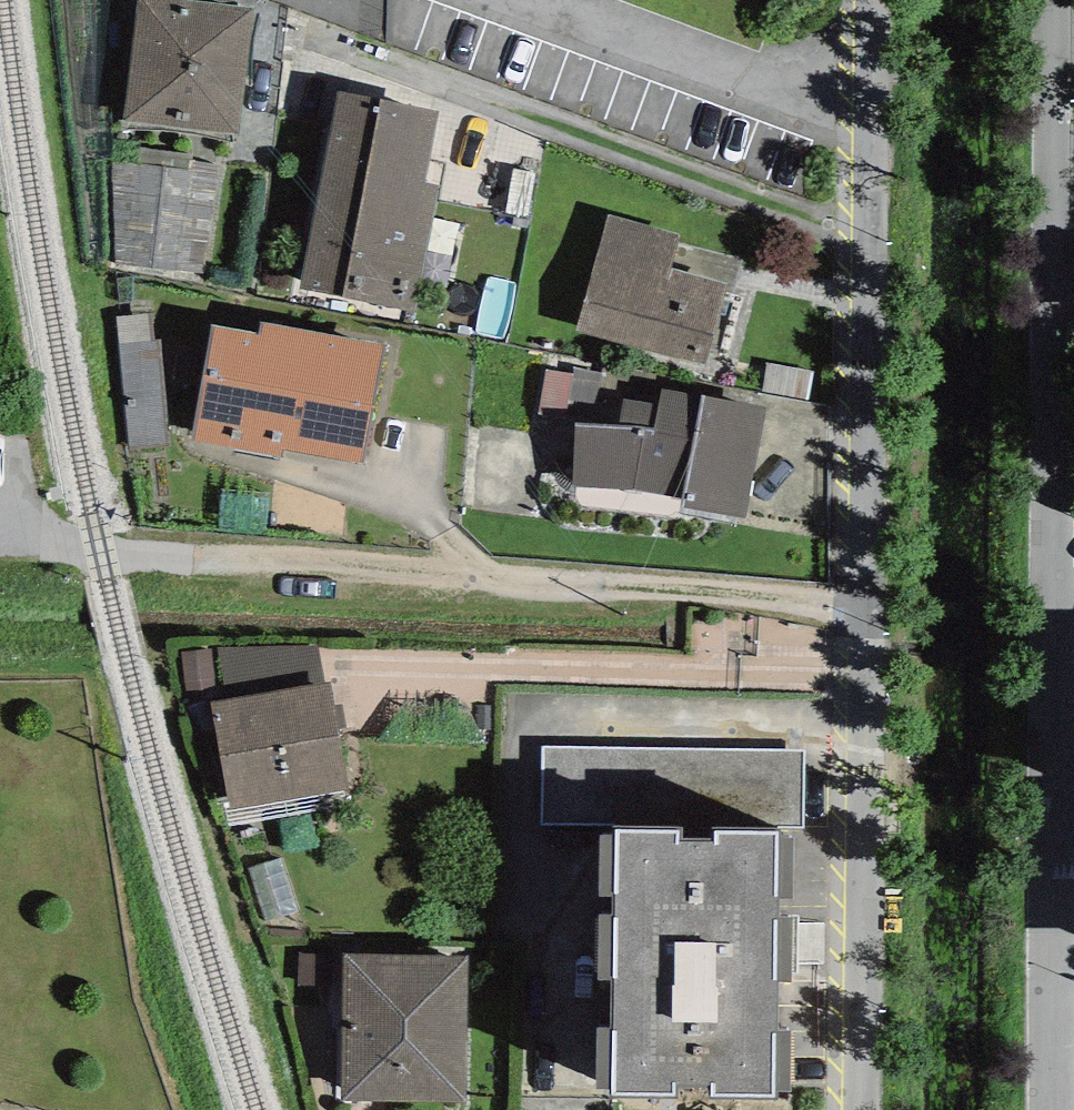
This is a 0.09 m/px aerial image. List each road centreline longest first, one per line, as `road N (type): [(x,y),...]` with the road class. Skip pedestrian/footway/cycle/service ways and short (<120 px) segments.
road 1 (residential): [(1043,1109),(1052,0)]
road 2 (residential): [(857,1109),(860,0)]

